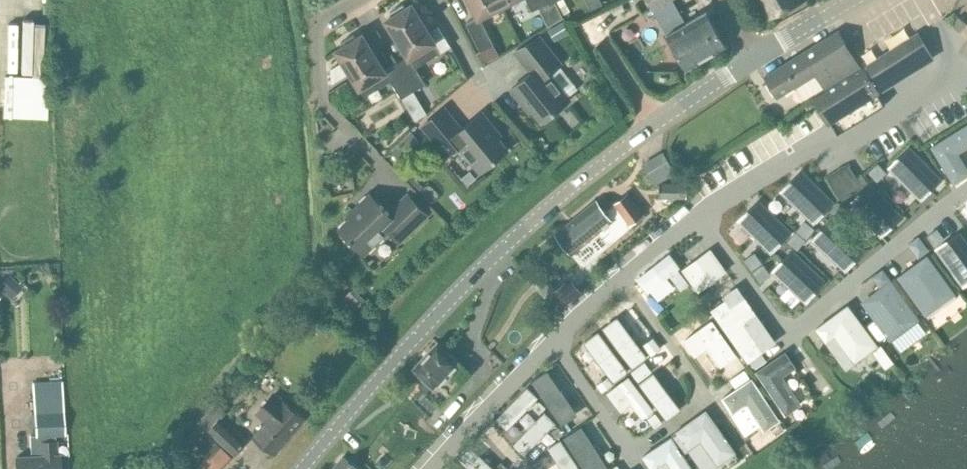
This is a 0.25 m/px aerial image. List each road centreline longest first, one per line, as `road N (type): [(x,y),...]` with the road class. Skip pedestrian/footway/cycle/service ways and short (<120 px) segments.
road 1 (unclassified): [(303,468),(397,358),(545,209),(750,61)]
road 2 (residential): [(358,0),(317,25),(322,99)]

